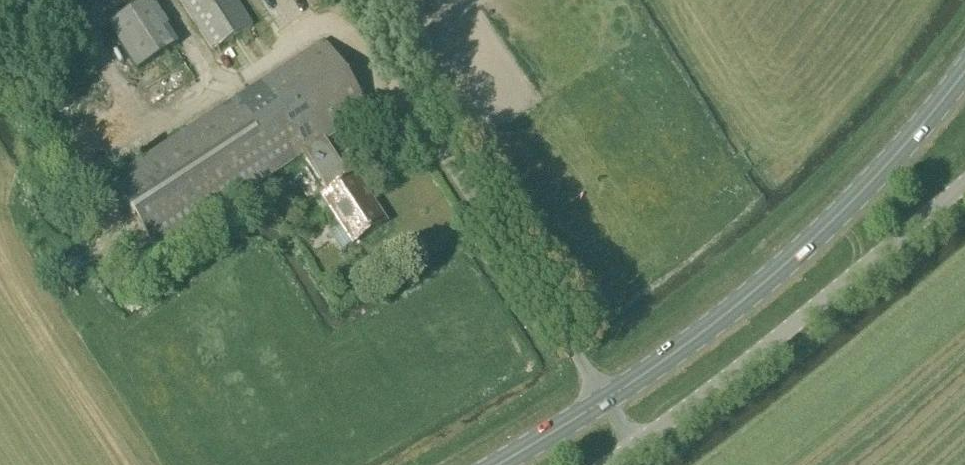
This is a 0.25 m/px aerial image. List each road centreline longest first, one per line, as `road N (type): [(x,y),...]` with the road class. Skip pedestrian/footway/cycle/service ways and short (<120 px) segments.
road 1 (primary): [(500,464),(607,400),(774,274),(906,142),(964,70)]
road 2 (unclassified): [(607,464),(964,185)]

